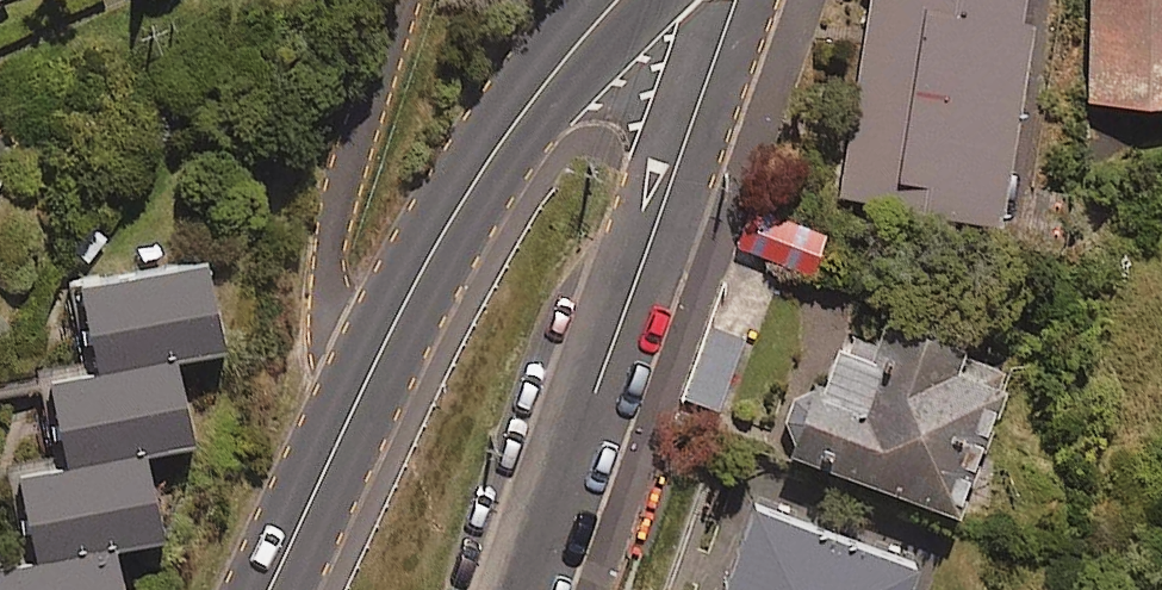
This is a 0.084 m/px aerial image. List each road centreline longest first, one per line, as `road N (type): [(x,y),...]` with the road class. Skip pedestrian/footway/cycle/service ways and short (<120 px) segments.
road 1 (tertiary): [(268,589),(441,240),(517,116),(621,0)]
road 2 (residential): [(532,589),(733,0)]

